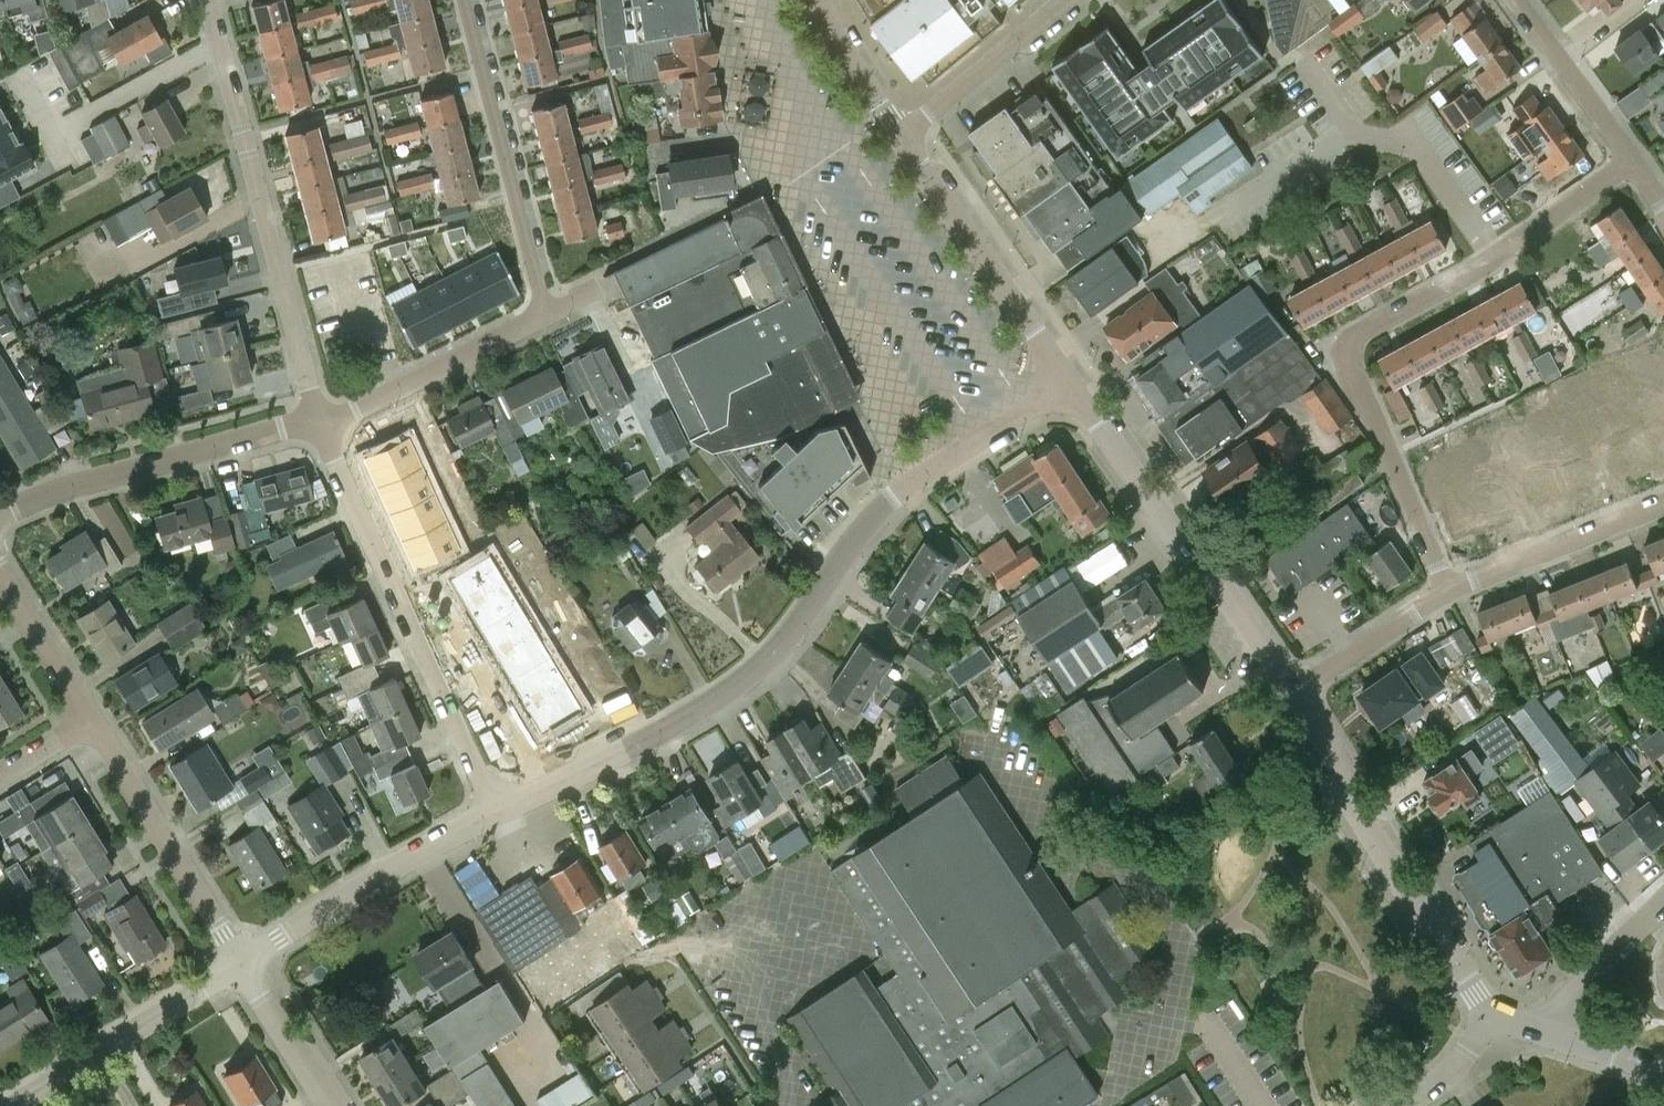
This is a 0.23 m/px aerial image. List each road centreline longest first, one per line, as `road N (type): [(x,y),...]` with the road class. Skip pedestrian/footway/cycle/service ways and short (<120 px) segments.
road 1 (residential): [(490,812),(626,753),(751,675),(857,541),(924,477),(1065,385)]
road 2 (residential): [(1447,590),(1352,366),(1351,345),(1631,163)]
road 3 (residential): [(318,421),(357,411),(550,310),(468,0)]
road 4 (residential): [(490,812),(318,421)]
road 5 (residential): [(318,421),(218,44)]
road 6 (tertiary): [(1293,694),(1065,385)]
road 7 (tertiary): [(1491,1023),(1293,694)]
road 8 (residential): [(0,515),(105,476),(318,421)]
road 9 (tertiary): [(1065,385),(901,137)]
road 10 (residential): [(241,962),(490,812)]
road 11 (residential): [(241,962),(90,716)]
road 12 (residential): [(11,1105),(241,962)]
road 13 (residential): [(1447,590),(1663,503)]
road 14 (residential): [(1069,0),(901,137)]
road 15 (residential): [(1631,163),(1516,0)]
road 16 (residential): [(1535,1031),(1663,896)]
road 17 (residential): [(1293,694),(1447,590)]
road 18 (residential): [(218,44),(57,126)]
road 19 (residential): [(90,716),(0,567)]
road 20 (residential): [(331,1105),(241,962)]
road 21 (tertiary): [(901,137),(844,51),(822,0)]
road 22 (tertiary): [(1663,1074),(1535,1031)]
road 23 (residential): [(1401,1105),(1451,1074),(1491,1023)]

